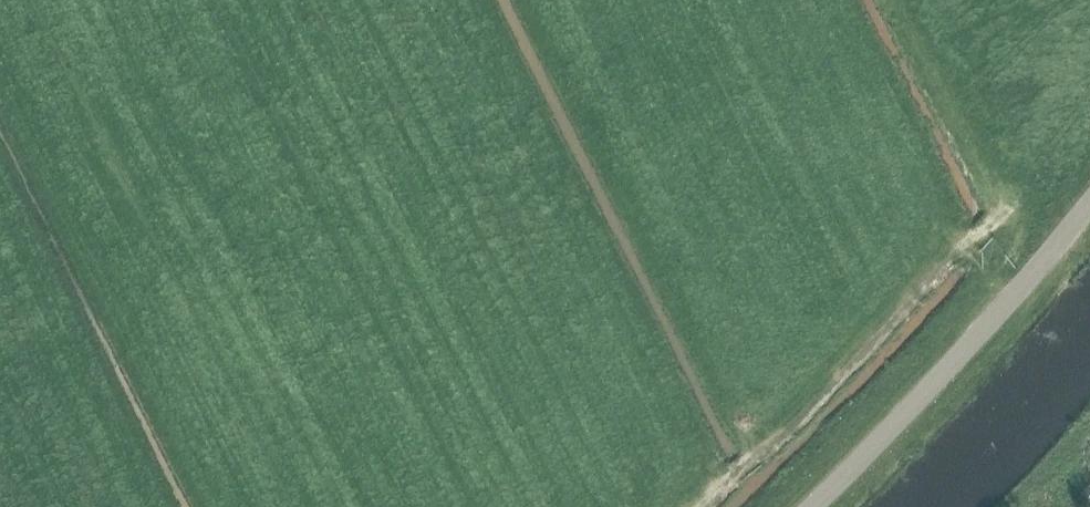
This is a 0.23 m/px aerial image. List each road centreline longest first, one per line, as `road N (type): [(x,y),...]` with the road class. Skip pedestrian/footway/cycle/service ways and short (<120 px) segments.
road 1 (unclassified): [(809,506),(988,328),(1089,208)]

